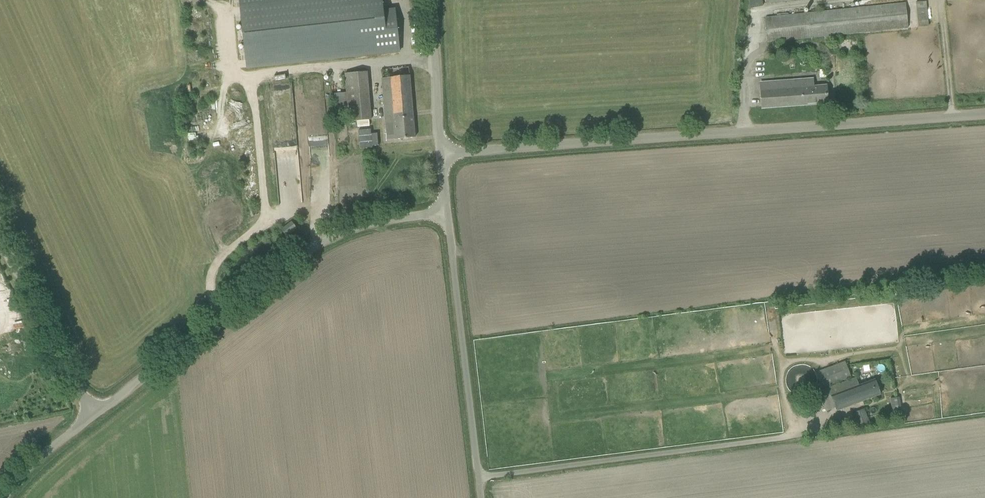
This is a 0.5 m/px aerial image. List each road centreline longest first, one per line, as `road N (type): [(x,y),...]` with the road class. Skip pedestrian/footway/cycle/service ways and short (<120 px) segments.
road 1 (unclassified): [(442,153),(984,114)]
road 2 (unclassified): [(94,413),(336,233),(448,213)]
road 3 (unclassified): [(482,497),(448,213)]
road 4 (unclassified): [(94,413),(67,379),(0,232)]
road 5 (unclassified): [(442,153),(433,0)]
road 6 (unclassified): [(3,497),(31,462),(94,413)]

